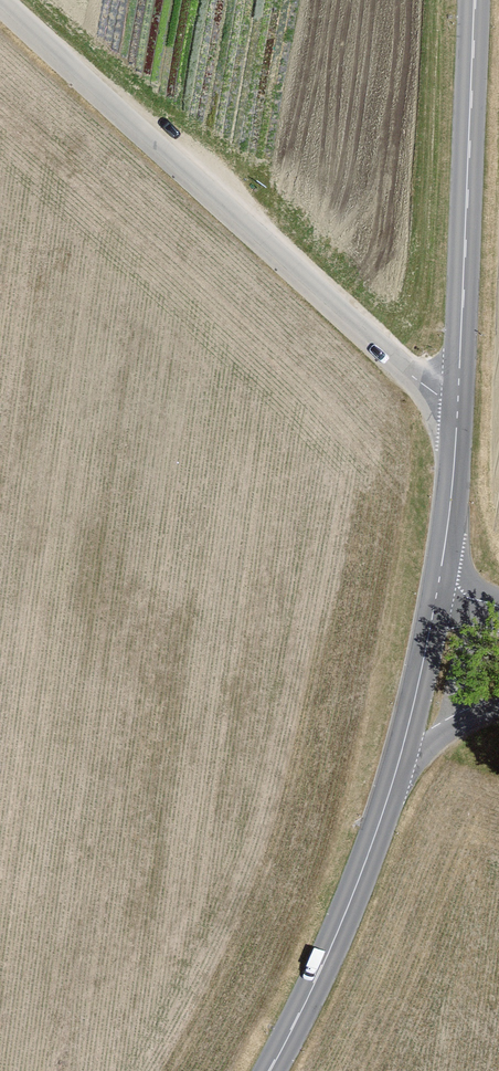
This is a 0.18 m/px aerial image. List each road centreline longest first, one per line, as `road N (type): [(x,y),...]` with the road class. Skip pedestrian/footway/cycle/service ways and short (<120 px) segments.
road 1 (unclassified): [(1,0),(456,415)]
road 2 (secondary): [(471,0),(456,415)]
road 3 (secondary): [(393,789),(269,1070)]
road 4 (secondary): [(438,587),(393,789)]
road 5 (secondary): [(456,415),(438,587)]
road 6 (unclassified): [(393,789),(425,748),(466,720),(498,710)]

